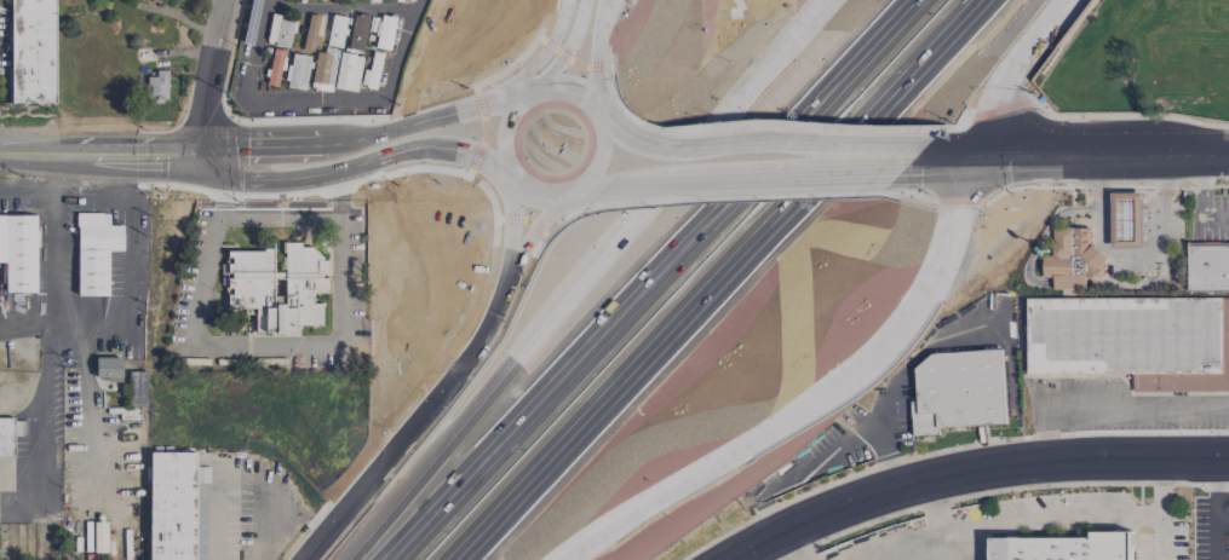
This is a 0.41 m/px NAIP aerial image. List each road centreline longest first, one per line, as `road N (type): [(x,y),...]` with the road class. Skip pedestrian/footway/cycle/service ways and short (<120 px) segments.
road 1 (motorway): [(921,0),(385,559)]
road 2 (motorway): [(453,559),(976,0)]
road 3 (motorway): [(813,0),(381,508),(351,559)]
road 4 (residential): [(1228,461),(1016,464),(961,474),(844,507),(731,559)]
road 5 (primary): [(603,166),(608,149),(598,115),(572,94),(536,94),(509,116),(506,168),(530,192),(564,197),(603,166)]
road 6 (motorway): [(557,559),(829,394)]
road 7 (primary): [(515,110),(314,149),(207,146)]
road 8 (primary): [(223,180),(339,175),(406,155),(464,158),(516,183)]
road 9 (motorway): [(829,394),(883,348),(911,311),(972,154)]
road 10 (primary): [(1228,140),(1068,142),(972,154)]
road 11 (primary): [(972,154),(1085,166),(1228,166)]
road 12 (residential): [(297,559),(454,383)]
road 13 (primary): [(0,167),(223,180)]
road 14 (residential): [(454,383),(512,293),(547,198)]
road 15 (primary): [(207,146),(0,145)]
road 16 (primary): [(723,163),(920,155)]
road 17 (primary): [(52,169),(68,161),(209,161)]
road 18 (tertiary): [(207,146),(202,115),(225,0)]
road 19 (primary): [(580,191),(723,163)]
road 20 (primary): [(723,163),(605,132)]

